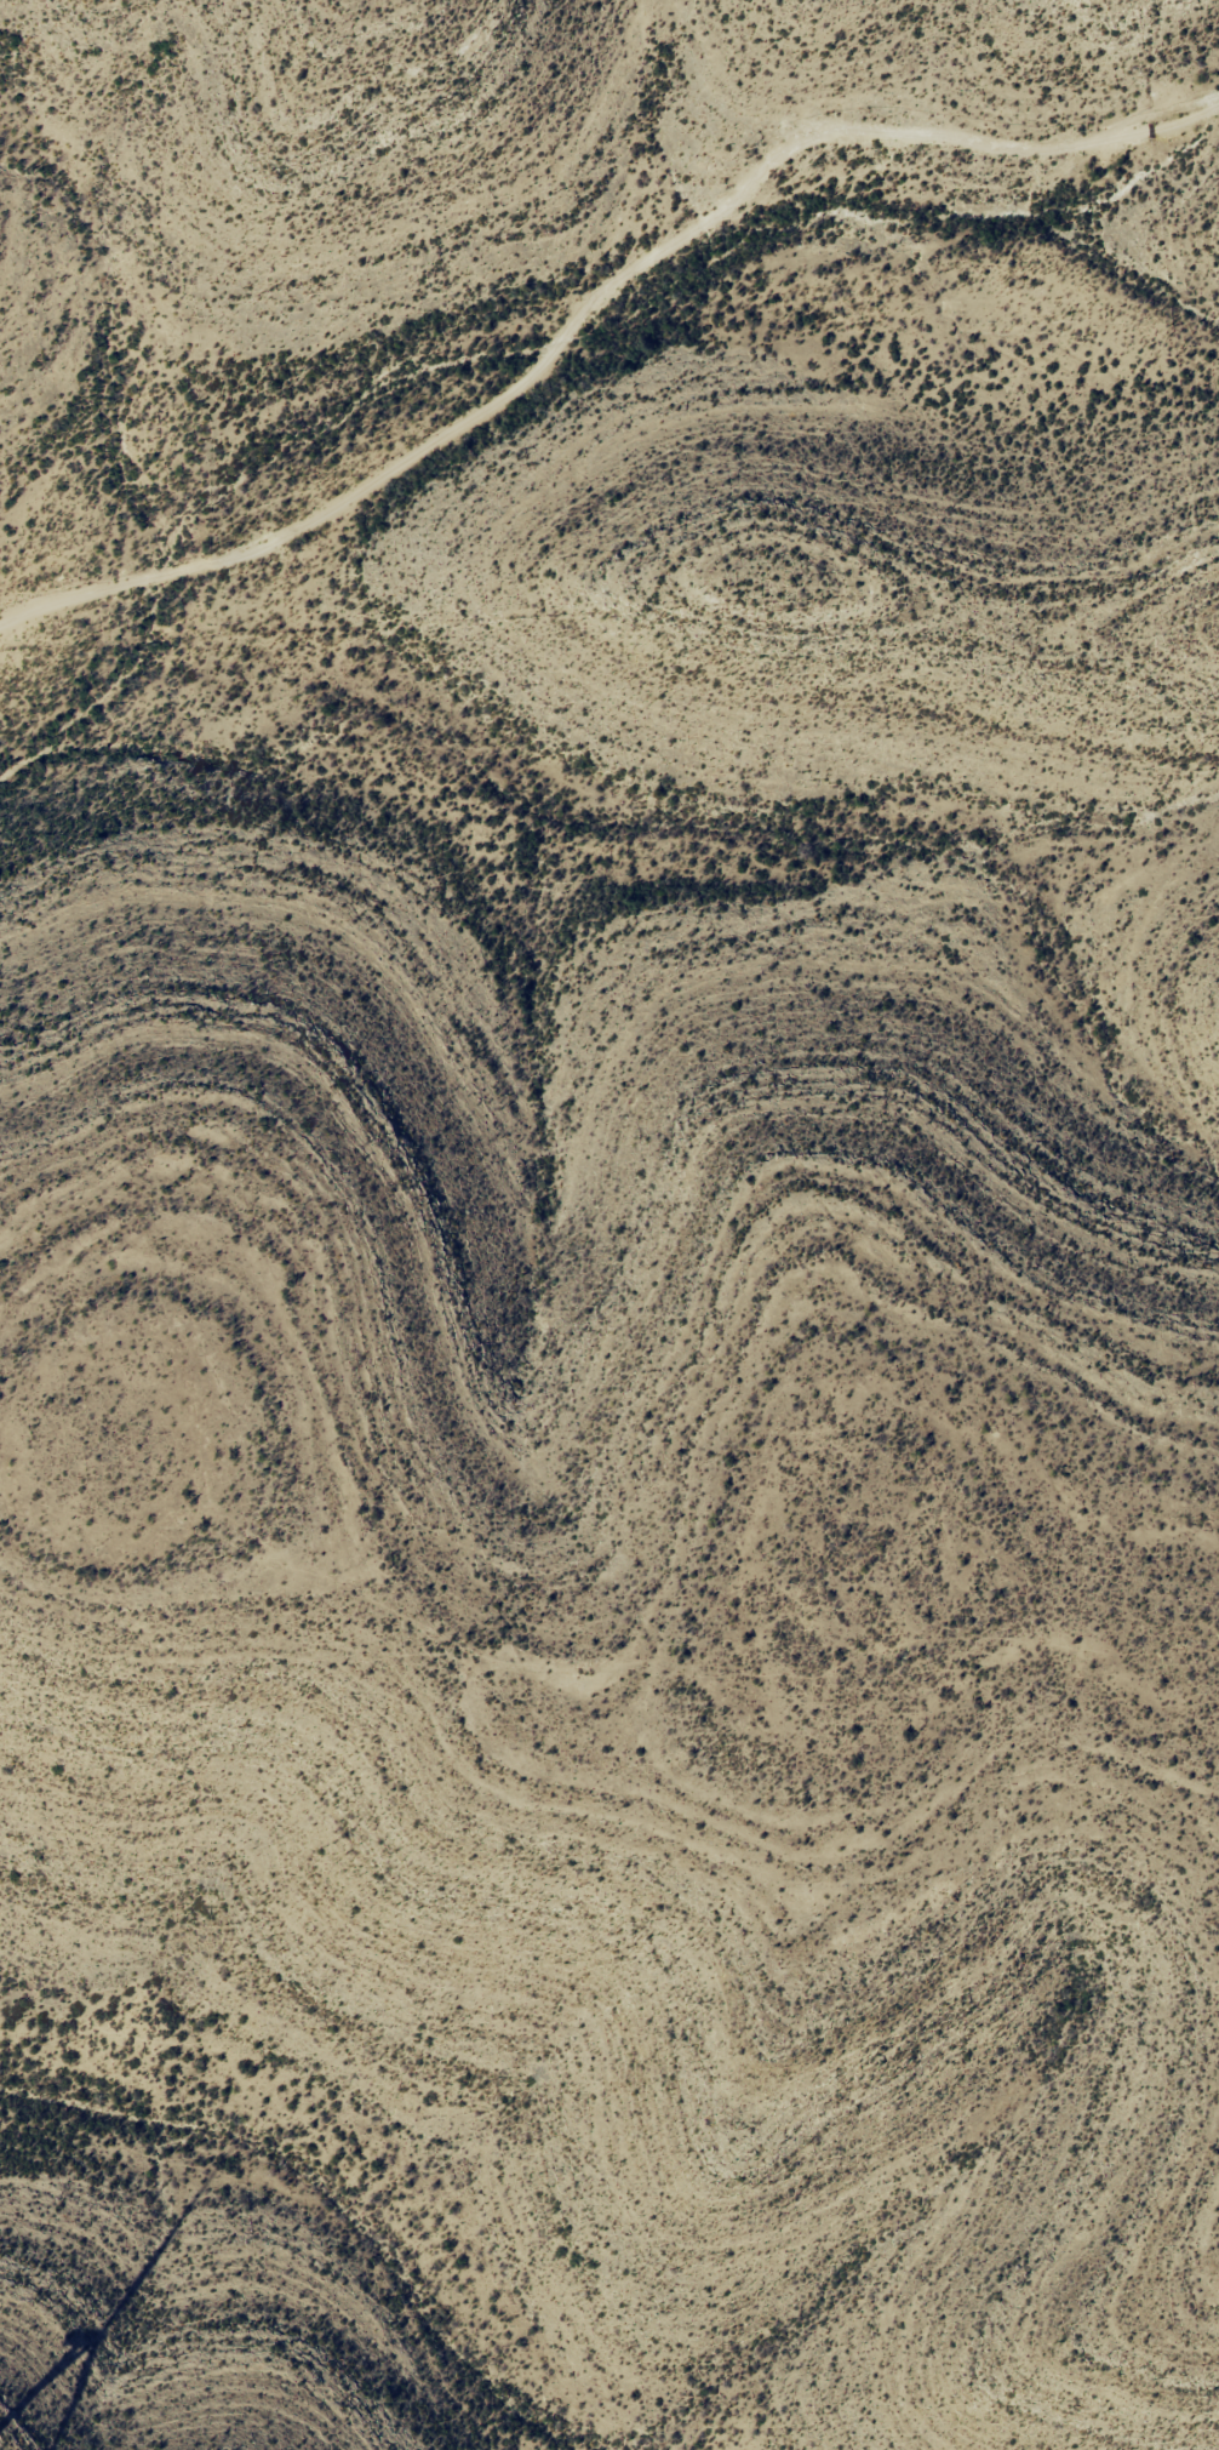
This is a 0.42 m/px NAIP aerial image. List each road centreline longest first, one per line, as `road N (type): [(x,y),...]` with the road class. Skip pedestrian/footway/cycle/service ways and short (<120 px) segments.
road 1 (track): [(0,629),(293,543),(448,440),(802,145),(965,115),(1218,103)]

